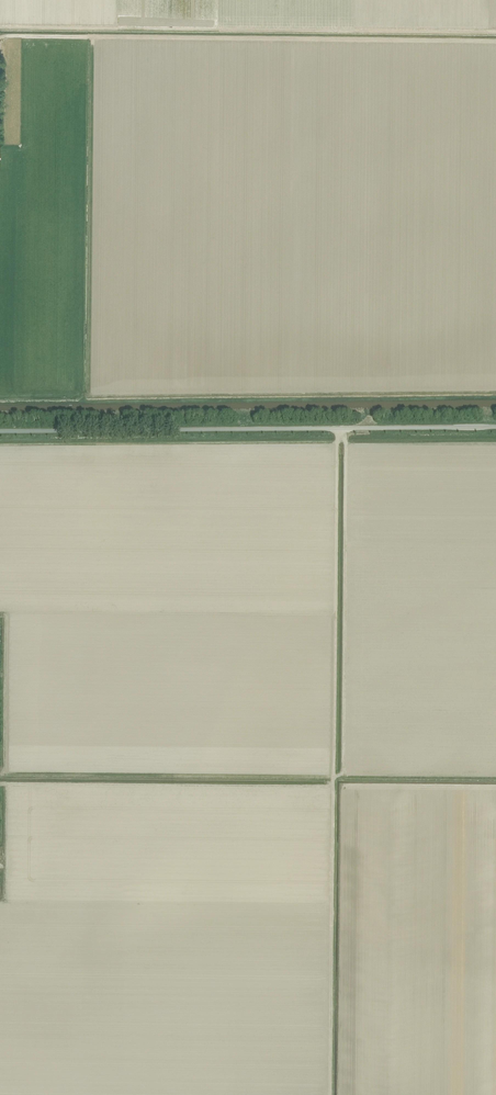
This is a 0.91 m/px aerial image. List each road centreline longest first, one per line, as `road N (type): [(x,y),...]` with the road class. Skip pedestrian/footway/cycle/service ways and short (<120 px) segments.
road 1 (unclassified): [(0,431),(495,426)]

